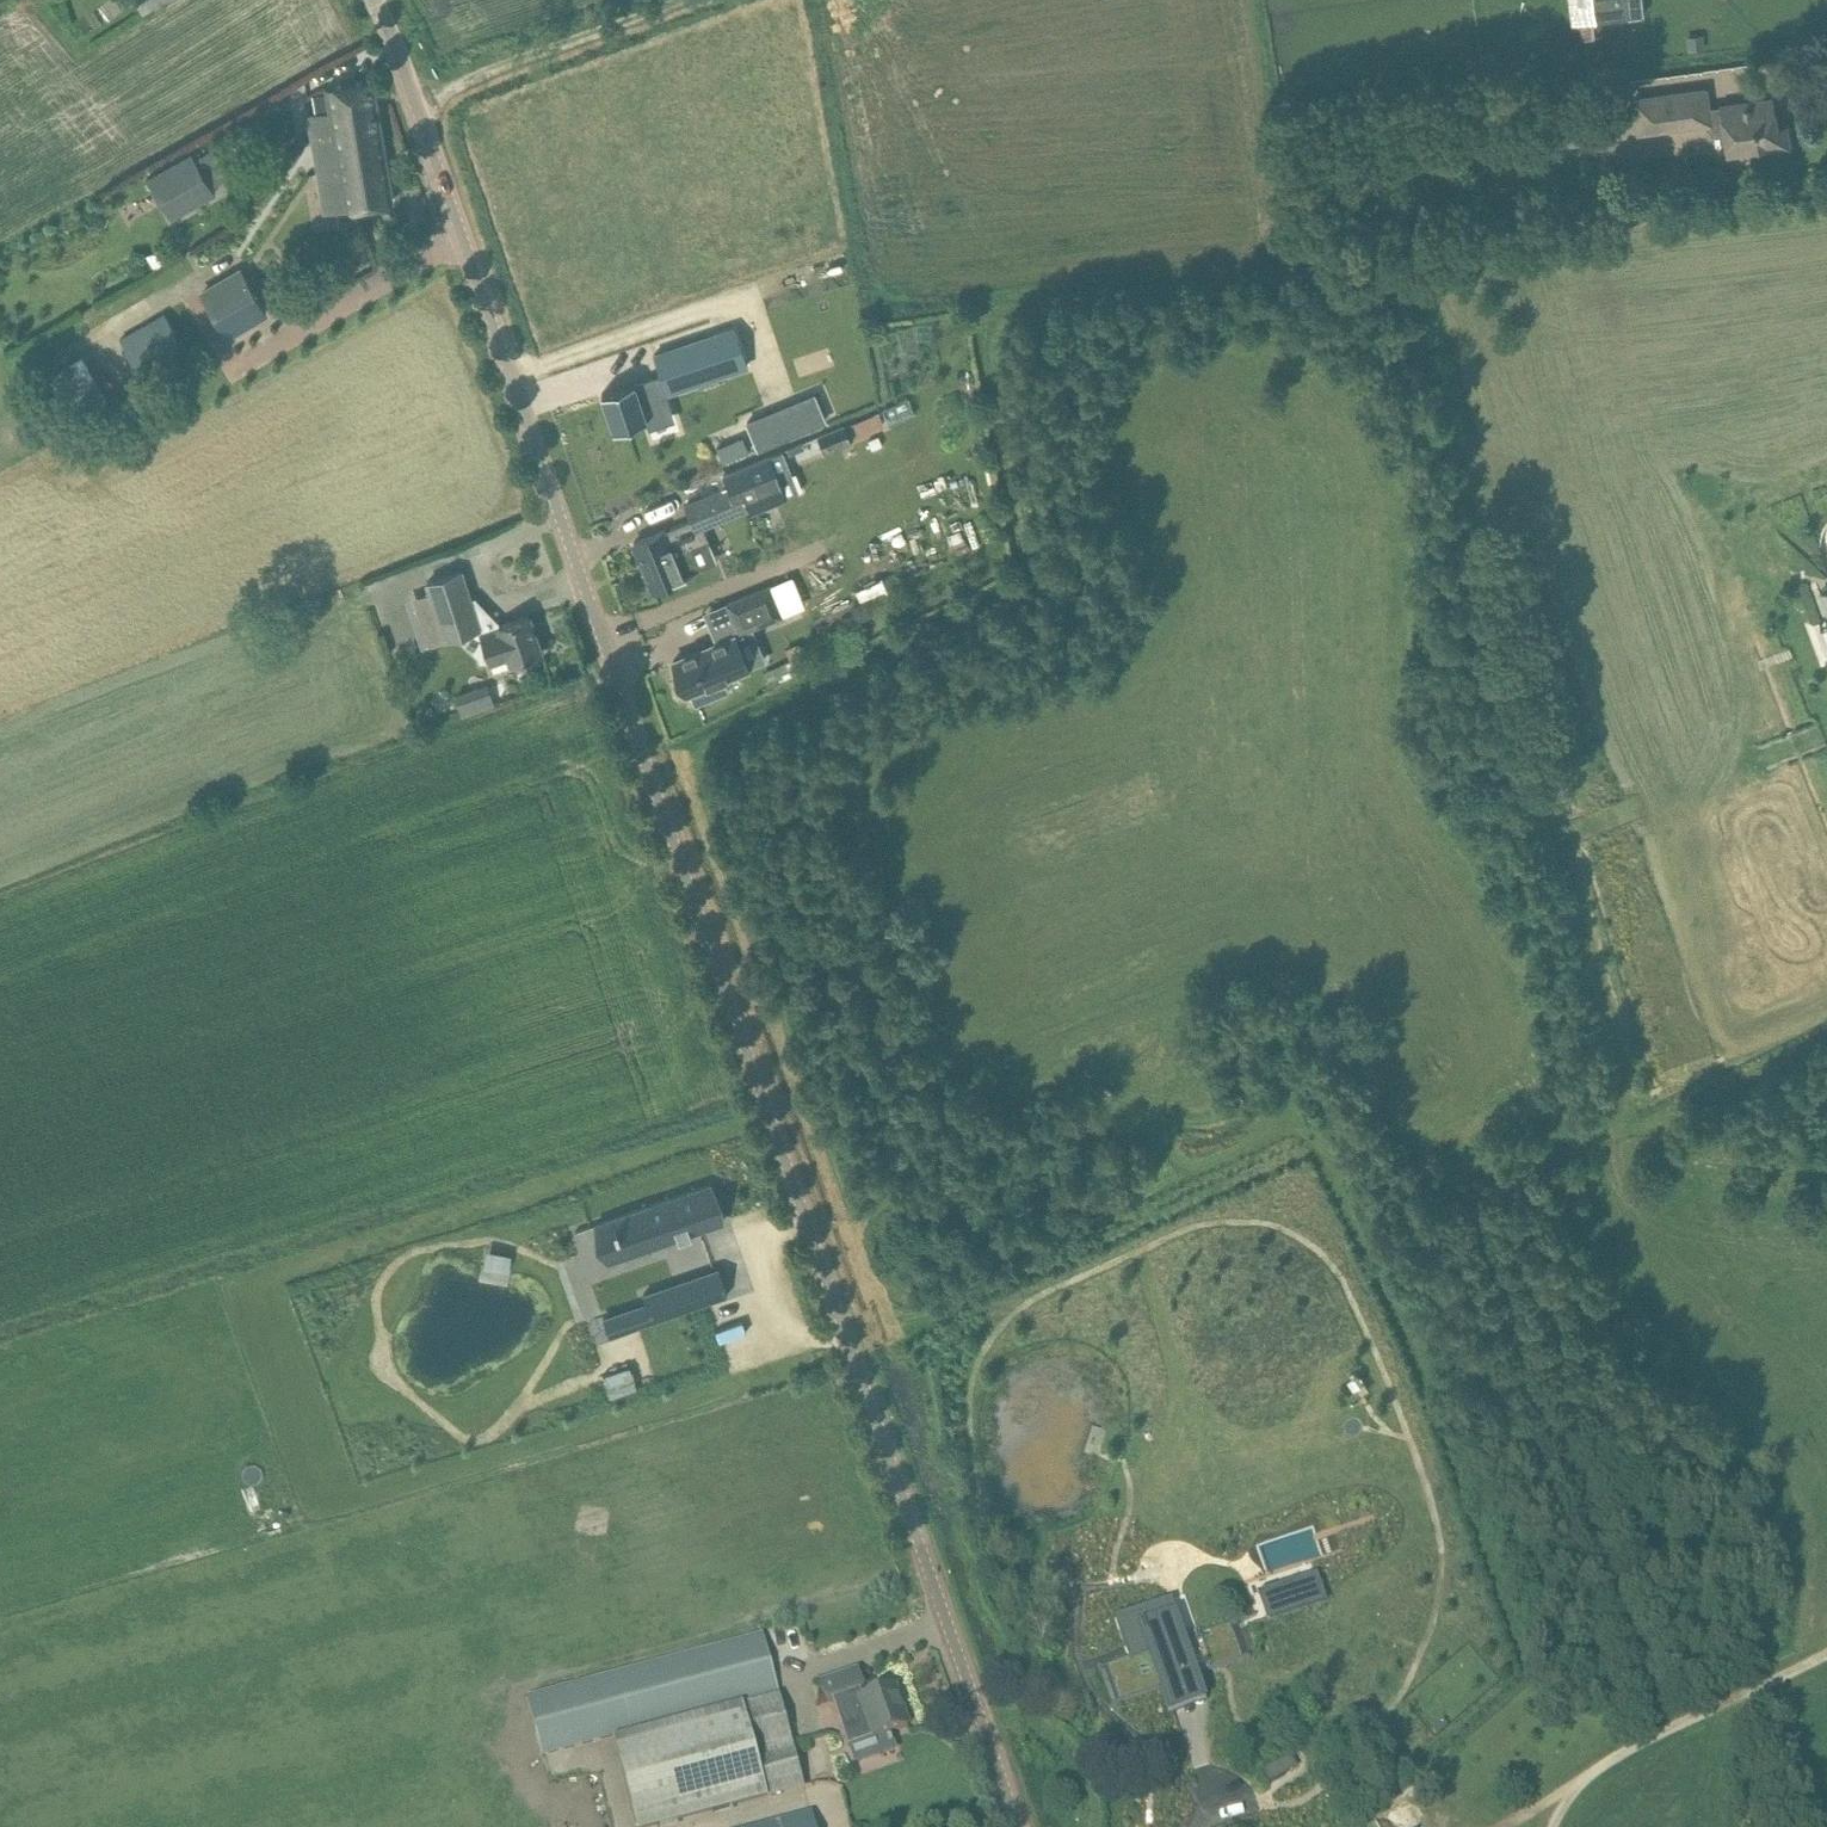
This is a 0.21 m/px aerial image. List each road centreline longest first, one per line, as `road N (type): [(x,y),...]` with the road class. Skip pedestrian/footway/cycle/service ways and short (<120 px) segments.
road 1 (unclassified): [(1014,1826),(394,42)]
road 2 (track): [(1457,1160),(1662,1732)]
road 3 (track): [(1552,1826),(1585,1774),(1826,1653)]
road 4 (track): [(702,0),(420,107)]

